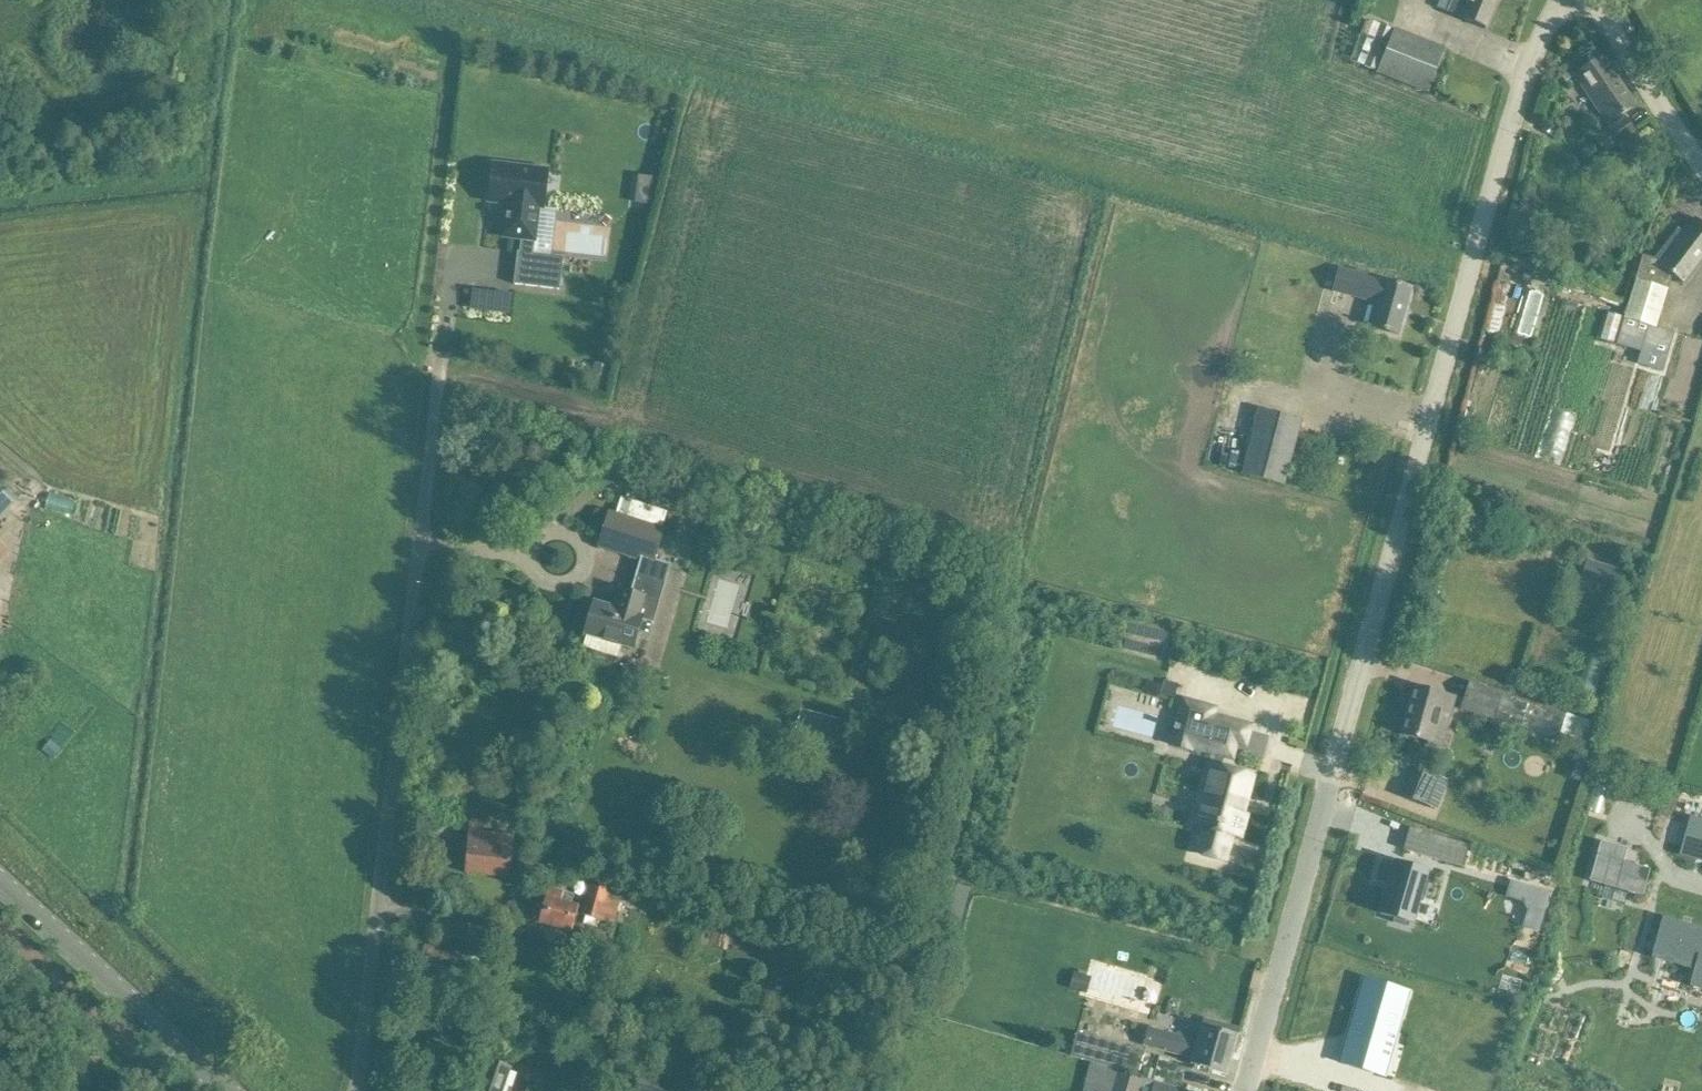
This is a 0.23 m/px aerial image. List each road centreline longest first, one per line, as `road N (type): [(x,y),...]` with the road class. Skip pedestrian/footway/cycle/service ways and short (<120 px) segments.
road 1 (unclassified): [(1244,1090),(1516,96),(1565,0)]
road 2 (unclassified): [(357,1090),(439,369)]
road 3 (tertiary): [(227,1090),(0,885)]
road 4 (unclassified): [(1701,162),(1623,40),(1581,0)]

